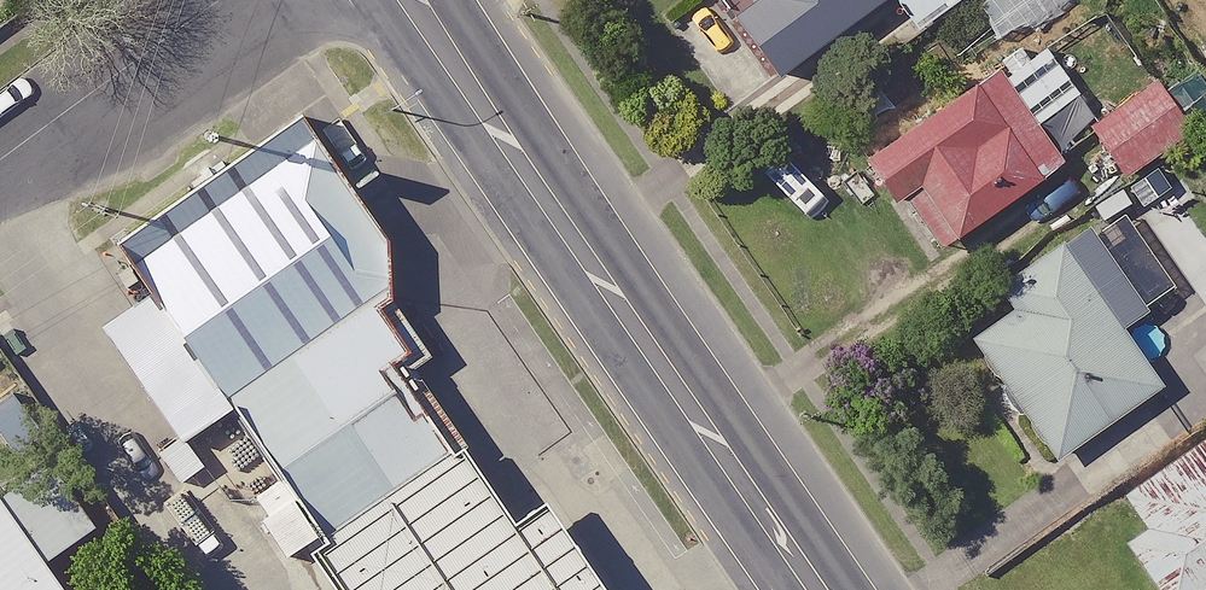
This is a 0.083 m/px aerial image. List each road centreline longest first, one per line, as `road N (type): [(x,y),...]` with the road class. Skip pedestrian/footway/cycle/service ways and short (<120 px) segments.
road 1 (secondary): [(394,0),(809,589)]
road 2 (residential): [(215,0),(0,158)]

